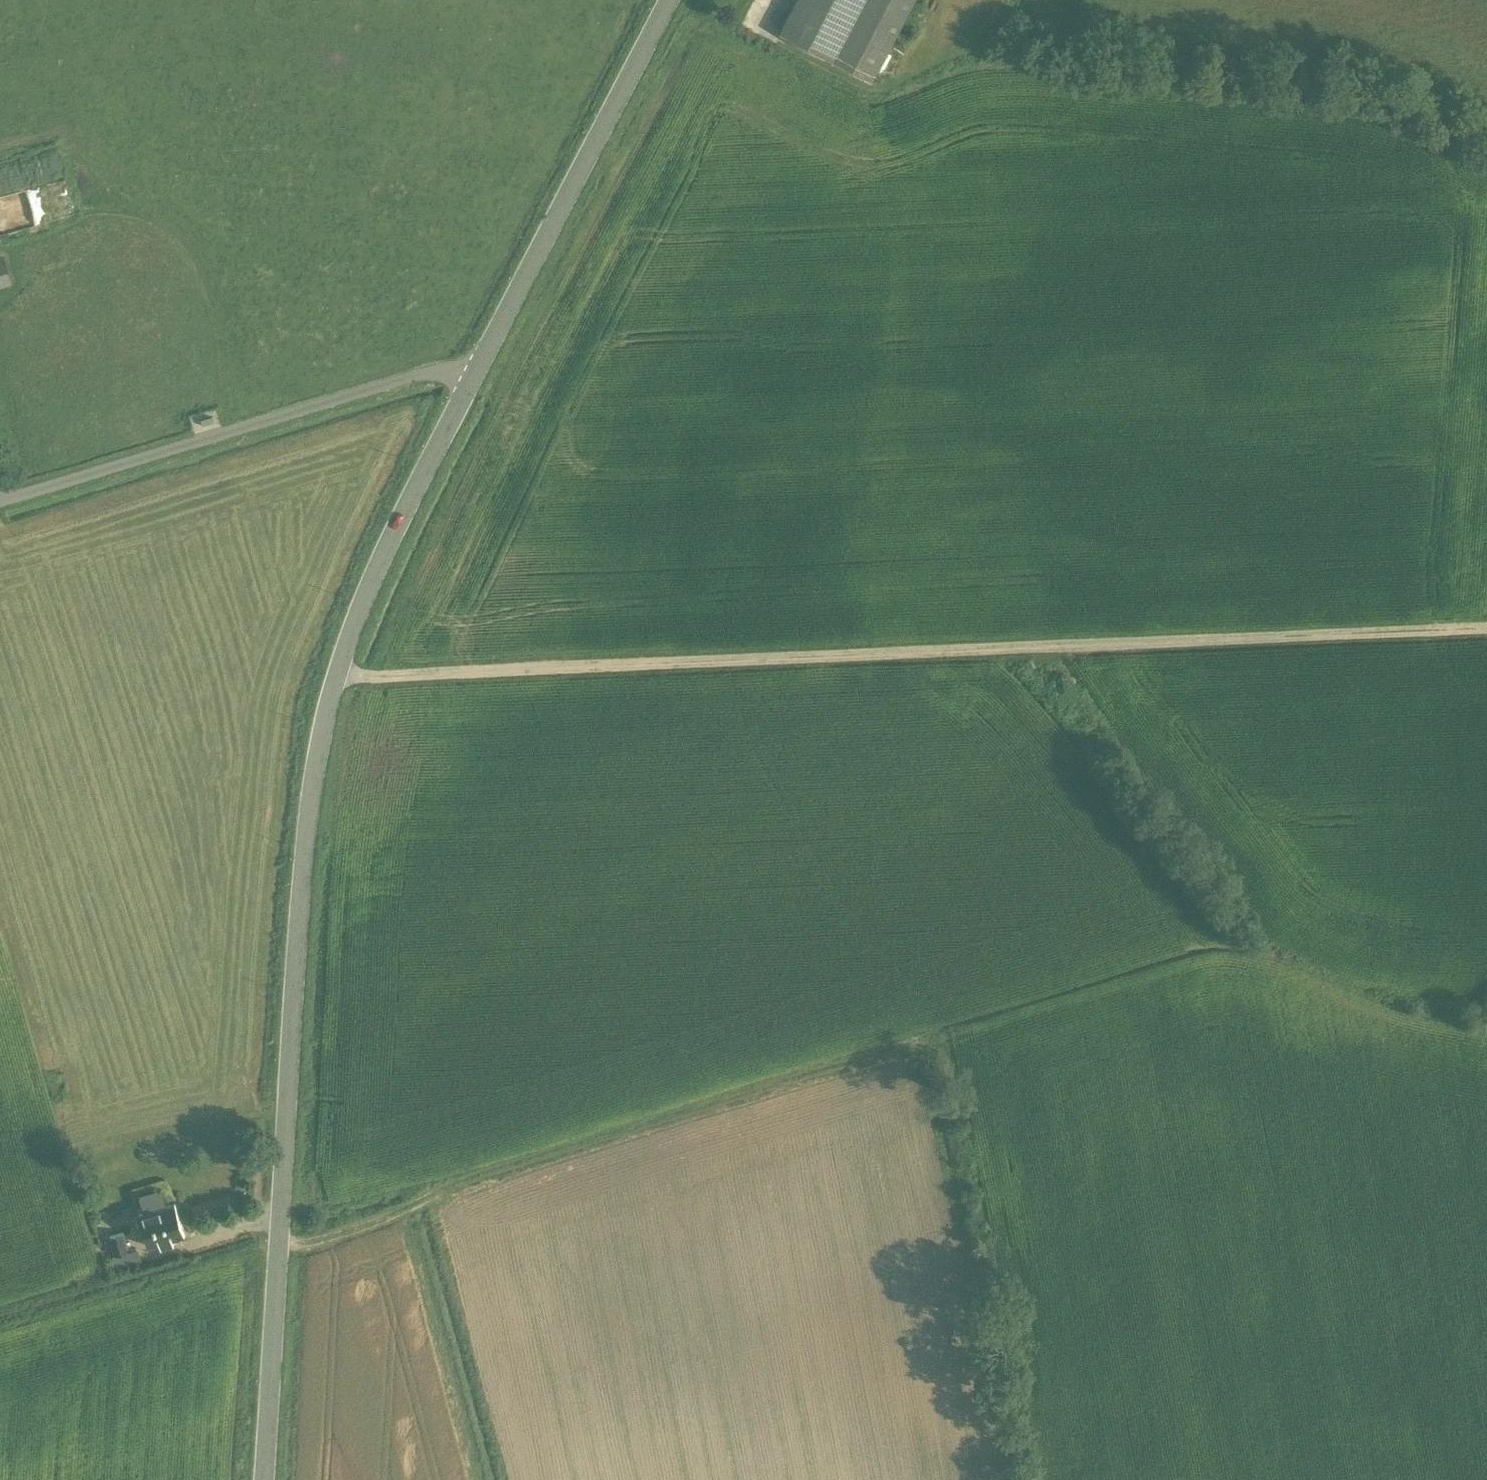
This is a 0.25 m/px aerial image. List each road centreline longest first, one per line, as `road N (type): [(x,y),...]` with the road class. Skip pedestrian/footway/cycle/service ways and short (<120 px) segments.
road 1 (secondary): [(265,1479),(300,903),(318,750),(367,591),(471,380)]
road 2 (unclassified): [(0,502),(424,375),(450,371),(471,380)]
road 3 (secondary): [(471,380),(669,0)]

